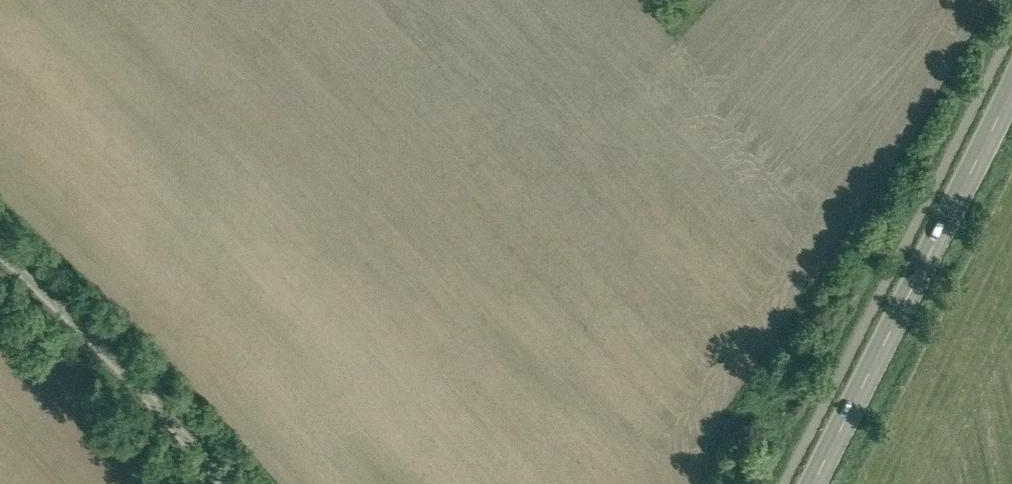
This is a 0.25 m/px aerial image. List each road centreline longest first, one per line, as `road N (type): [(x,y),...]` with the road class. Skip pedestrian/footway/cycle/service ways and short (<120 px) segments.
road 1 (tertiary): [(1011,92),(814,483)]
road 2 (residential): [(203,483),(0,278)]

